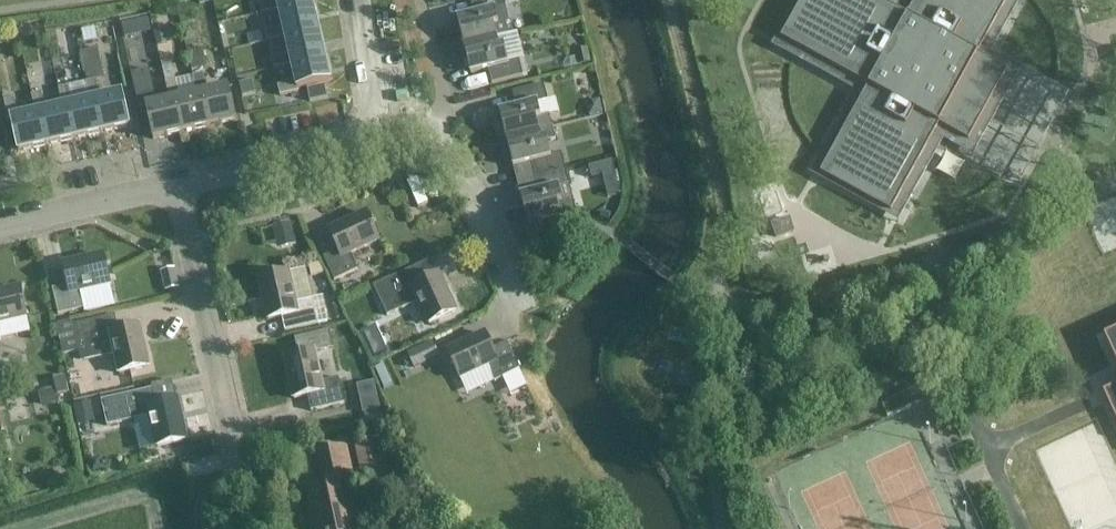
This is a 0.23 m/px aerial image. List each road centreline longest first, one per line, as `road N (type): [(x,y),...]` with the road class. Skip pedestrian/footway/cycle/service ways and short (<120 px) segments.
road 1 (residential): [(243,475),(181,185)]
road 2 (residential): [(523,301),(468,175),(425,140),(371,125)]
road 3 (residential): [(181,185),(309,155),(371,125)]
road 4 (residential): [(0,227),(181,185)]
road 5 (residential): [(371,125),(375,88),(360,0)]

